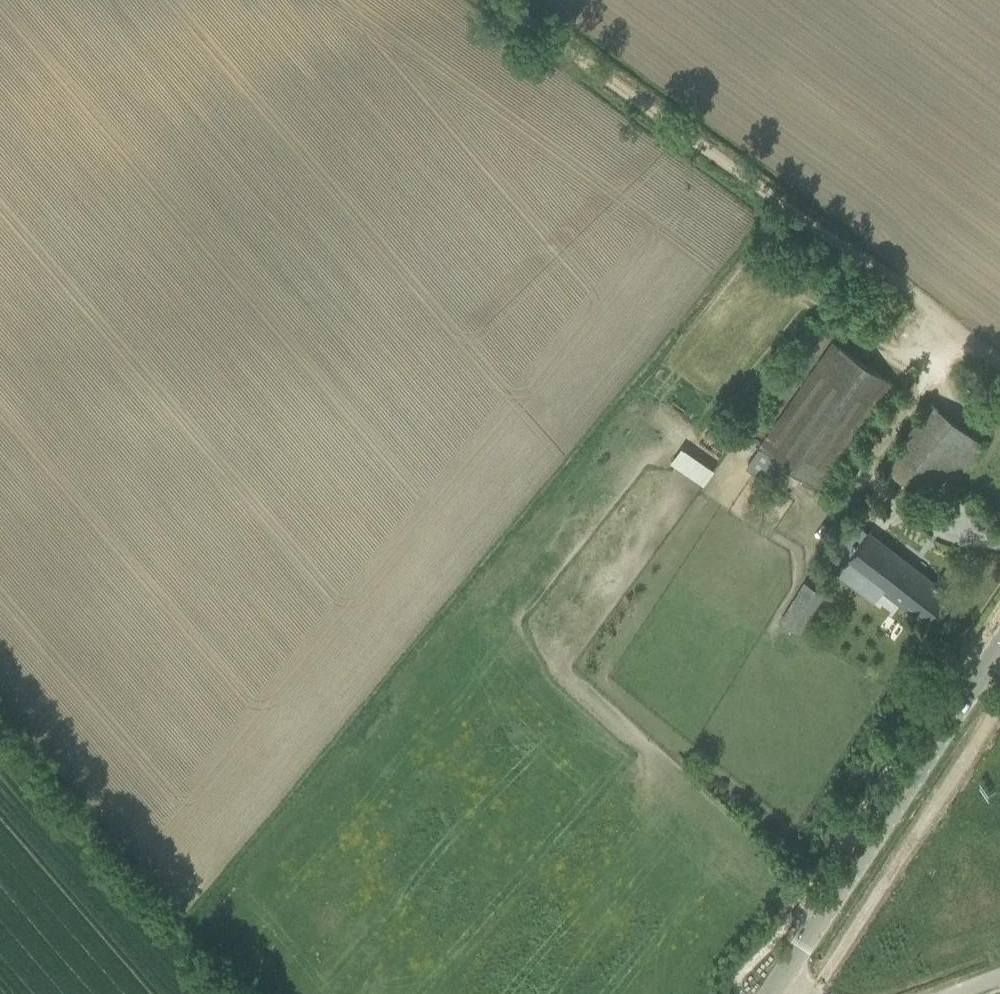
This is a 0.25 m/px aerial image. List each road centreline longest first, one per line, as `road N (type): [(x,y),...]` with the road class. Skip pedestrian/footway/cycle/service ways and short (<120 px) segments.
road 1 (track): [(999,367),(504,0)]
road 2 (secondary): [(782,978),(999,643)]

